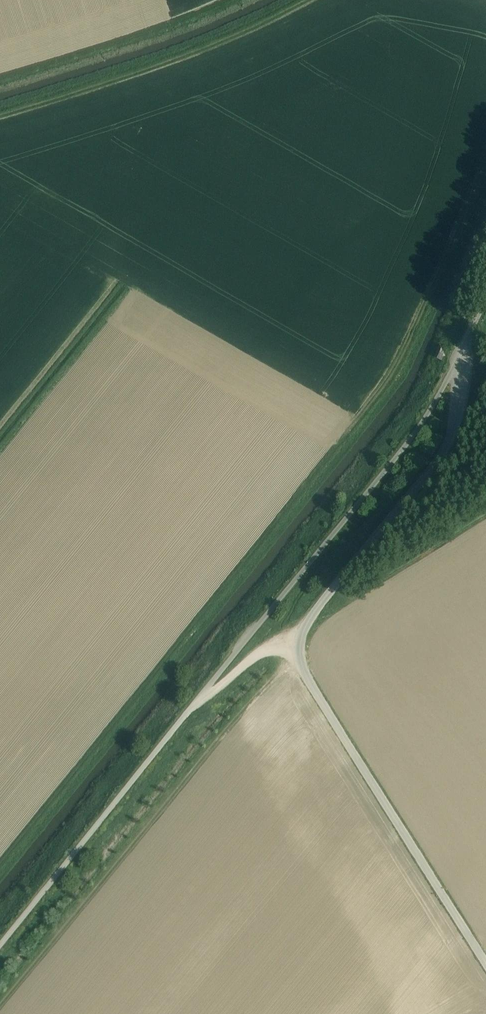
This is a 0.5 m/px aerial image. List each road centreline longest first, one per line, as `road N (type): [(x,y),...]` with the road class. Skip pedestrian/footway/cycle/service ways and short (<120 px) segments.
road 1 (unclassified): [(0,944),(421,427),(460,353)]
road 2 (unclassified): [(485,961),(309,680),(299,645),(312,613),(452,436),(460,353)]

